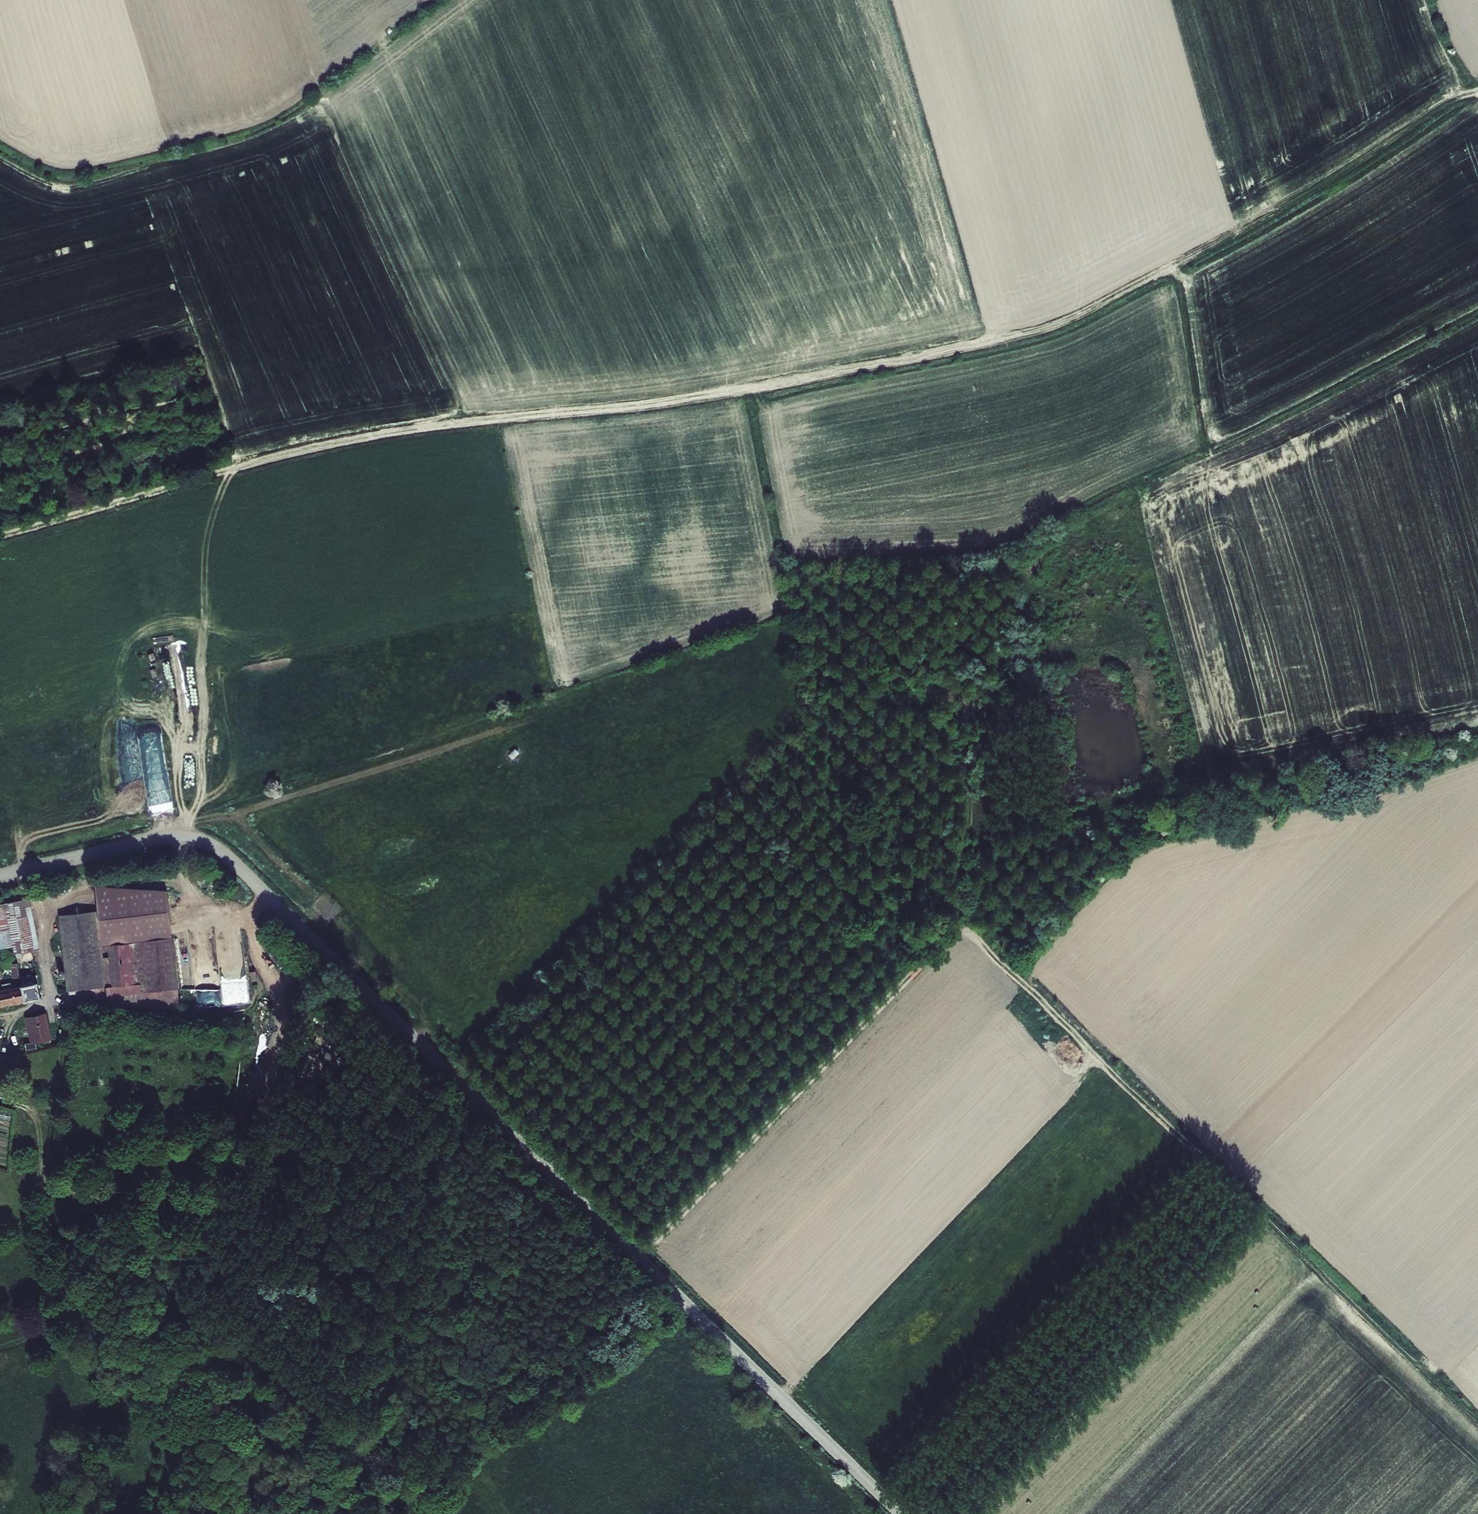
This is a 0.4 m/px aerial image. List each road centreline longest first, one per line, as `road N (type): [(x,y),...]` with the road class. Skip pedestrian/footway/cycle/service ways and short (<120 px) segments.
road 1 (track): [(0,534),(405,424),(651,412),(1040,334),(1220,249),(1477,87)]
road 2 (tertiary): [(901,1513),(215,847),(170,836),(0,875)]
road 3 (track): [(636,1255),(946,937),(964,933),(1477,1420)]

